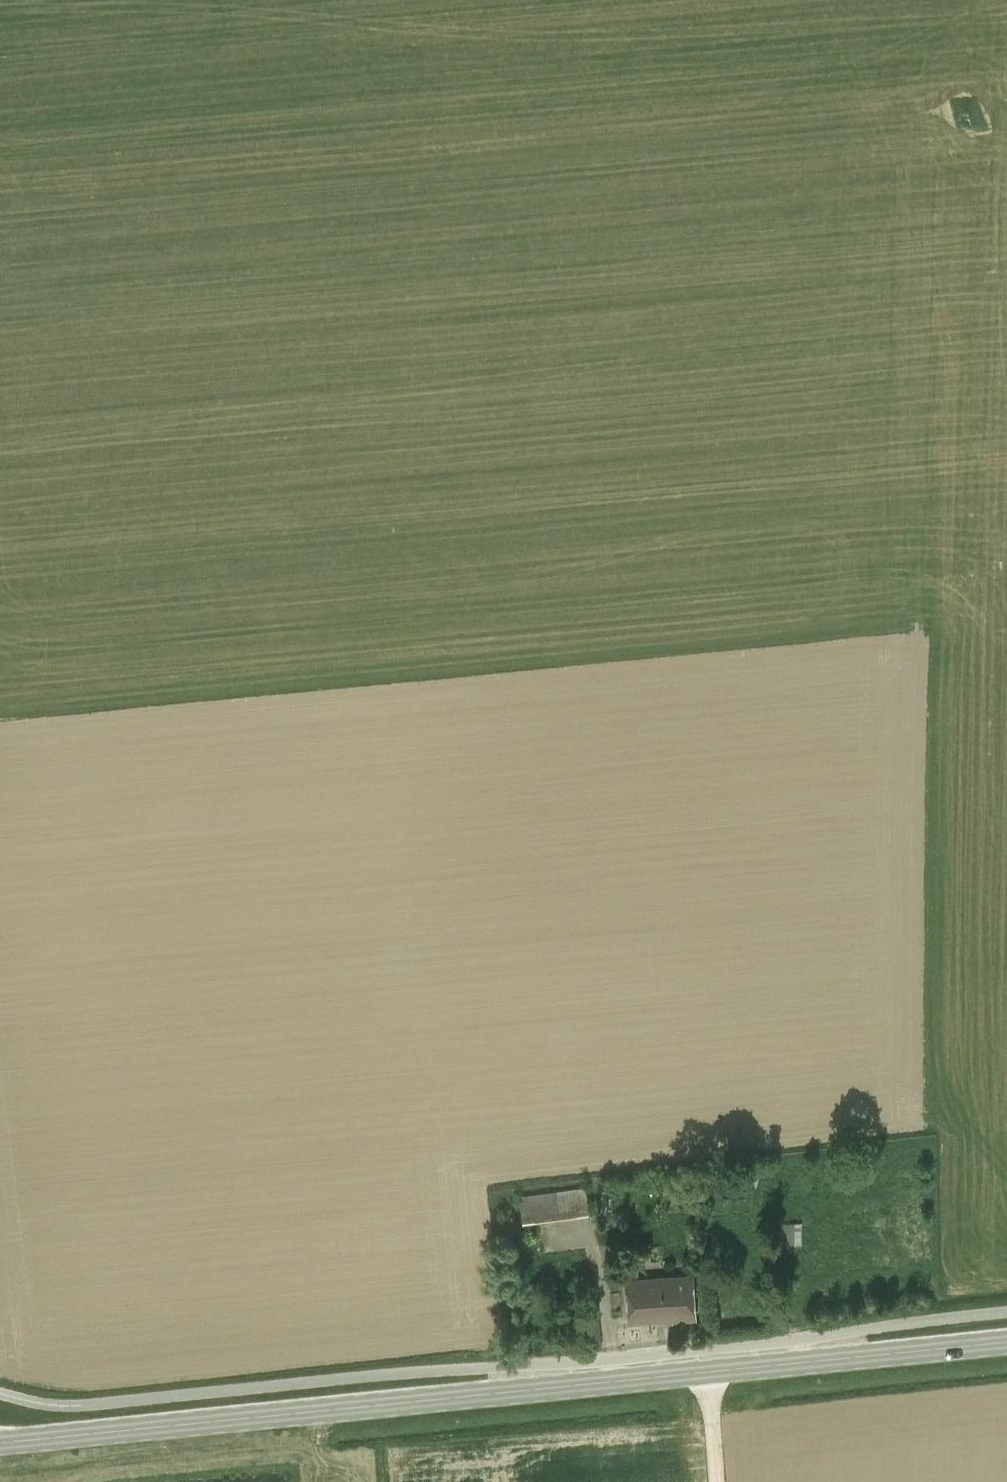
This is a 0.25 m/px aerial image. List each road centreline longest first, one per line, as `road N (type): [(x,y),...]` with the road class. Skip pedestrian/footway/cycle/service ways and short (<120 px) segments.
road 1 (secondary): [(1006,1343),(0,1443)]

